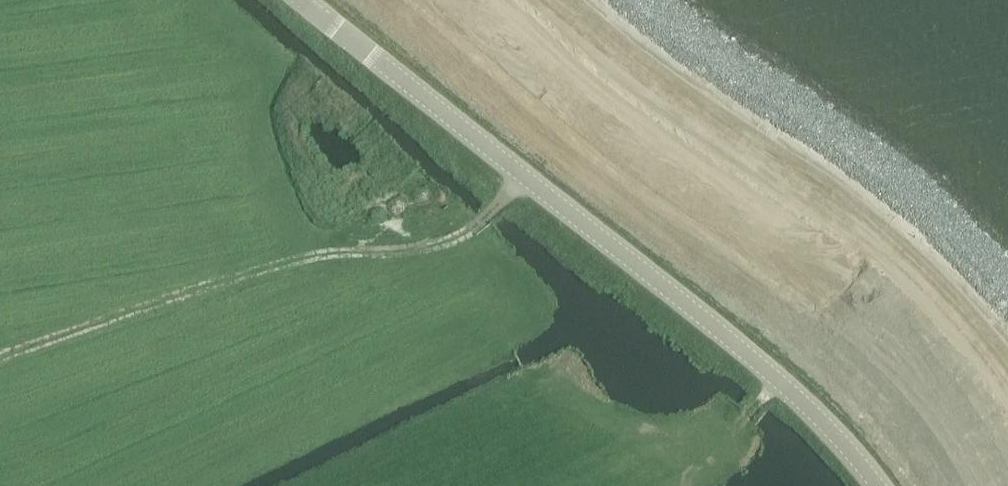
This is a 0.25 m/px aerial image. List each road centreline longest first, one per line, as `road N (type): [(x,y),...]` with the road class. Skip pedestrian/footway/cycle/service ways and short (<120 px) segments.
road 1 (tertiary): [(303,0),(755,358),(879,485)]
road 2 (track): [(0,358),(184,292),(320,257),(416,253),(476,232),(529,182)]
road 3 (track): [(706,485),(781,384)]

